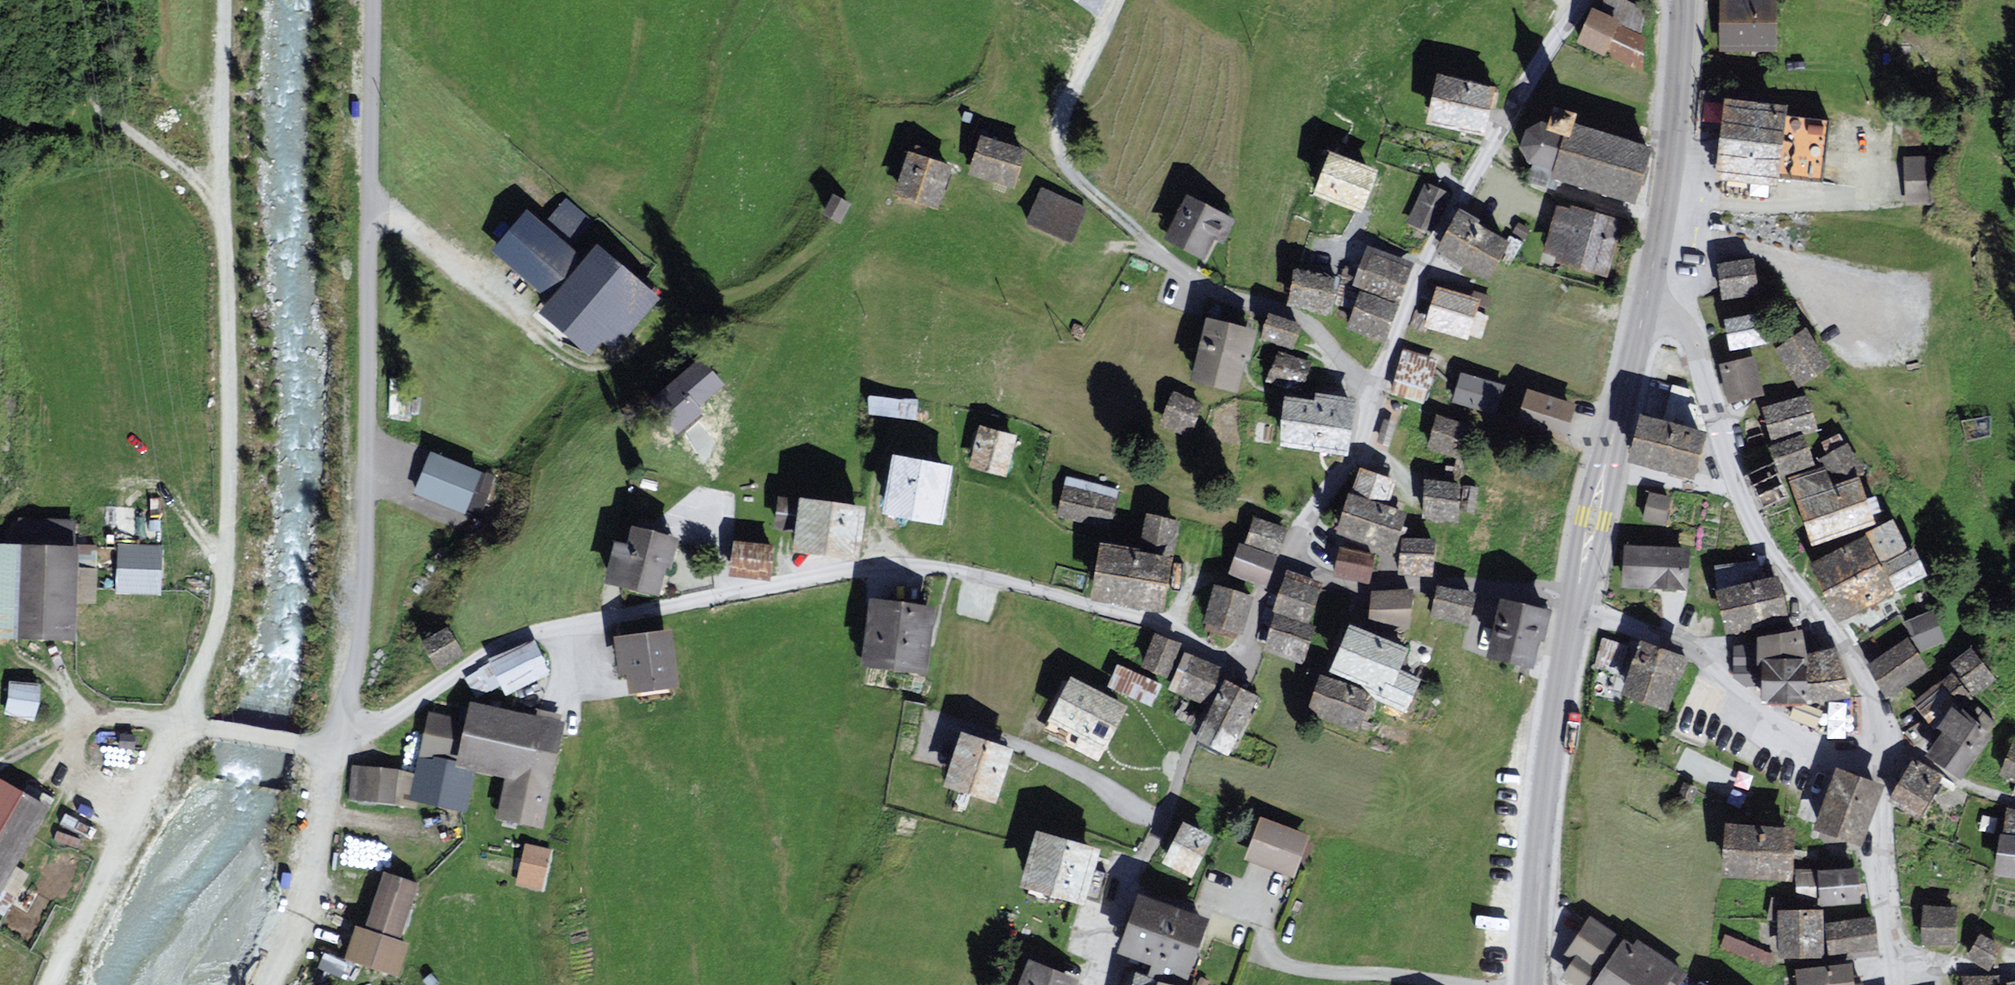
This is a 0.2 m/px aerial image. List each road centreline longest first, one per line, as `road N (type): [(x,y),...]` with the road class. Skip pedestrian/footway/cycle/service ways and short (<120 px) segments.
road 1 (residential): [(181,722),(337,747),(526,635),(882,566),(955,570),(1042,591),(1153,623),(1207,655),(1235,659)]
road 2 (track): [(224,0),(219,116),(228,540),(216,624),(181,722)]
road 3 (unclassified): [(1117,0),(1061,123),(1066,162),(1180,270),(1313,328),(1374,395)]
road 4 (track): [(370,206),(364,582),(347,713),(355,740)]
road 5 (residential): [(1646,306),(1676,320),(1692,340),(1754,529),(1850,657),(1872,703),(1879,747)]
road 6 (residential): [(1583,0),(1427,249),(1374,395)]
road 7 (secondary): [(1573,604),(1547,755),(1525,984)]
road 8 (residential): [(1573,604),(1699,658),(1749,709),(1880,768)]
road 9 (secondary): [(1683,0),(1671,170),(1646,306)]
road 10 (secondary): [(1646,306),(1573,604)]
road 11 (track): [(52,984),(181,722)]
road 12 (residential): [(1291,556),(1353,587),(1464,584),(1573,604)]
road 13 (track): [(222,192),(208,190),(100,101),(86,69),(86,0)]
road 14 (track): [(330,748),(303,898),(266,984)]
road 15 (residential): [(946,748),(962,727),(1019,745),(1159,816)]
road 16 (track): [(373,0),(370,206)]
road 17 (residential): [(1880,768),(1893,967)]
road 18 (residential): [(1374,395),(1352,457),(1291,556)]
road 19 (residential): [(1159,816),(1113,916),(1098,984)]
road 20 (residential): [(1159,816),(1235,659)]
road 21 (residential): [(2014,803),(1913,754),(1879,747)]
road 22 (residential): [(1893,967),(2014,970)]

